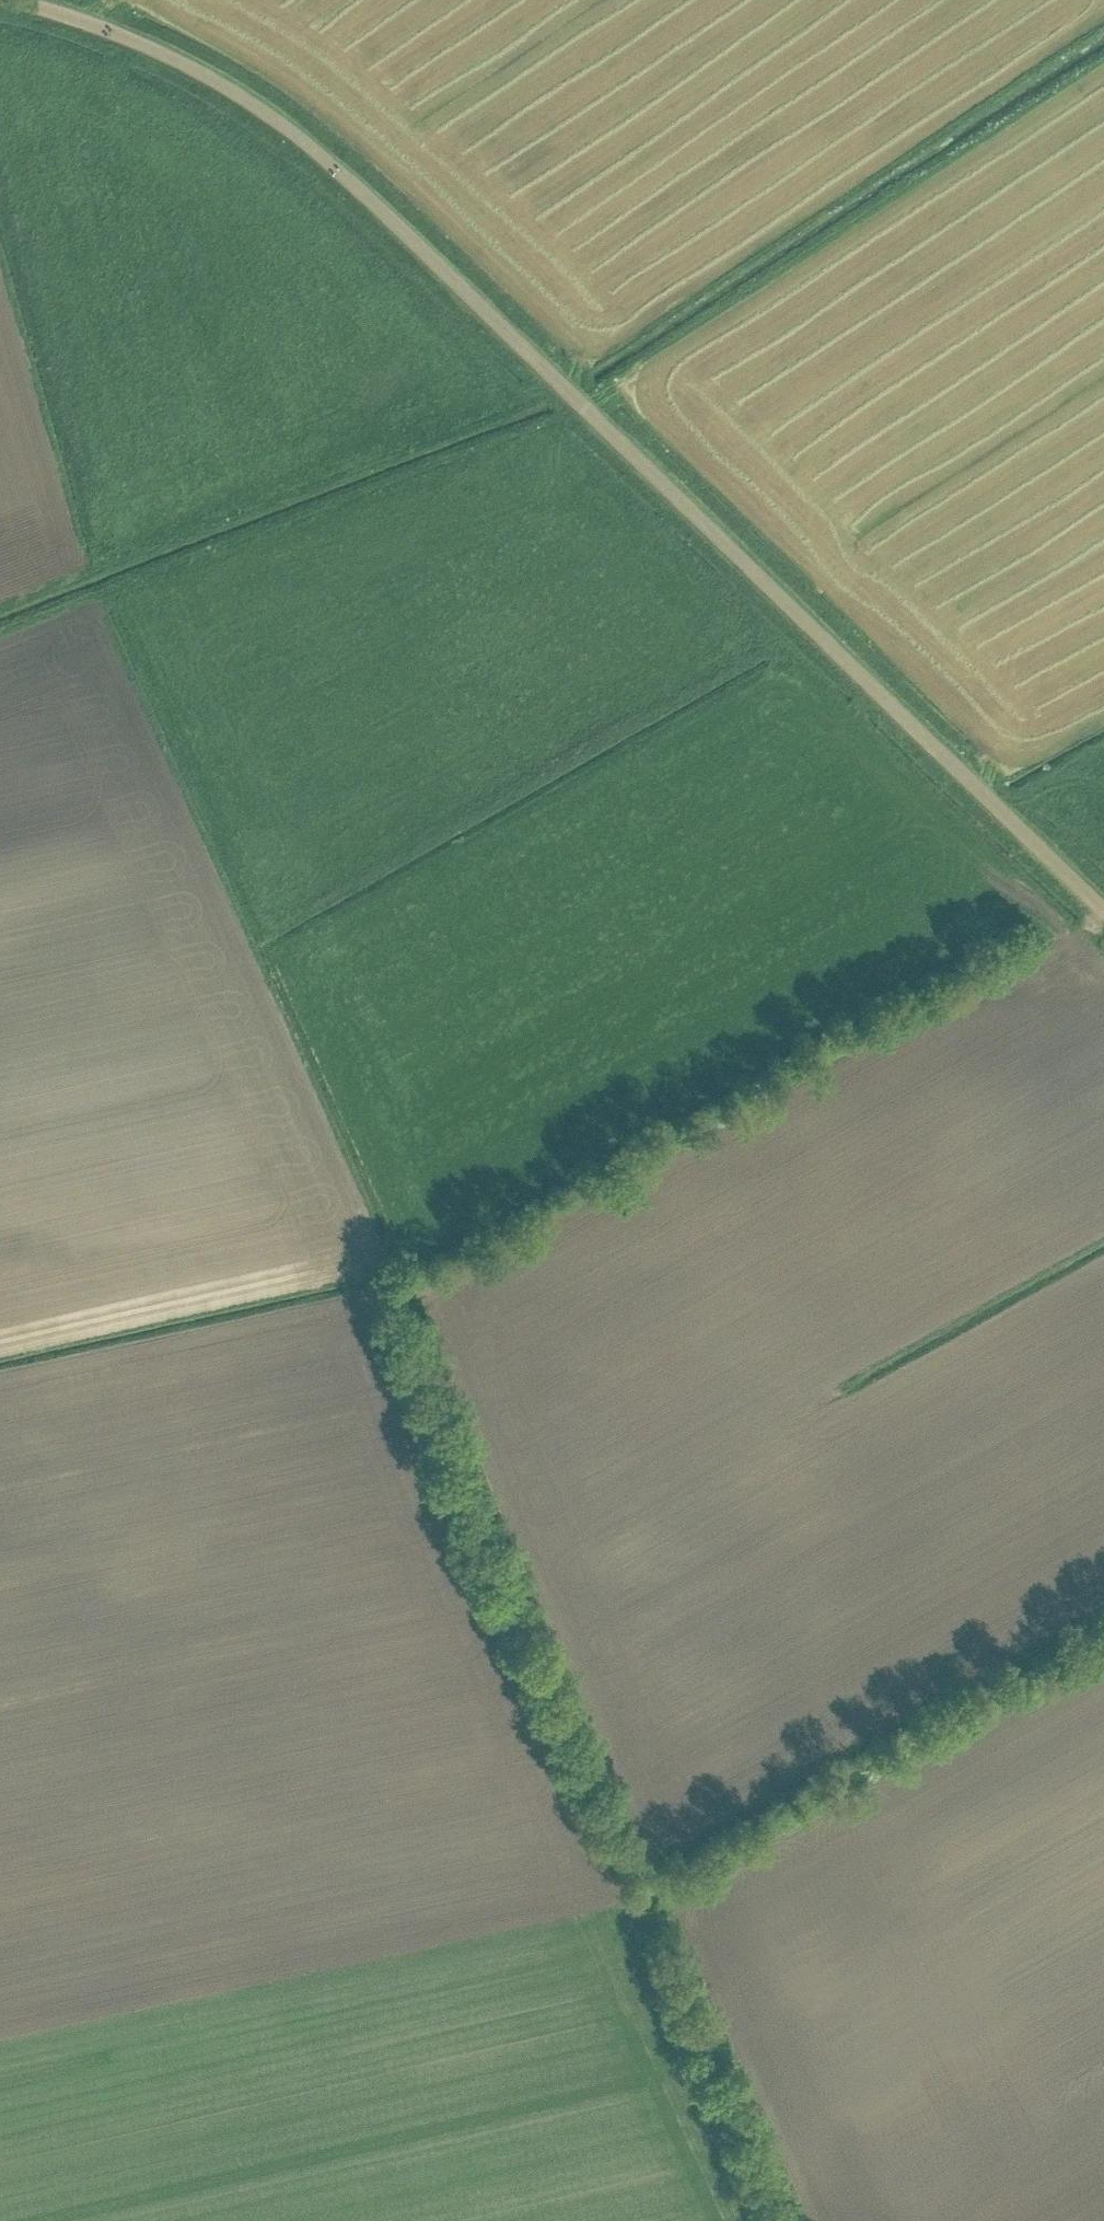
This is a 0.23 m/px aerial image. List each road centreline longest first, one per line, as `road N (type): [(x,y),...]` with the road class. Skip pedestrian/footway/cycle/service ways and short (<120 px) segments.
road 1 (unclassified): [(1103,907),(307,142),(143,41),(18,0)]

